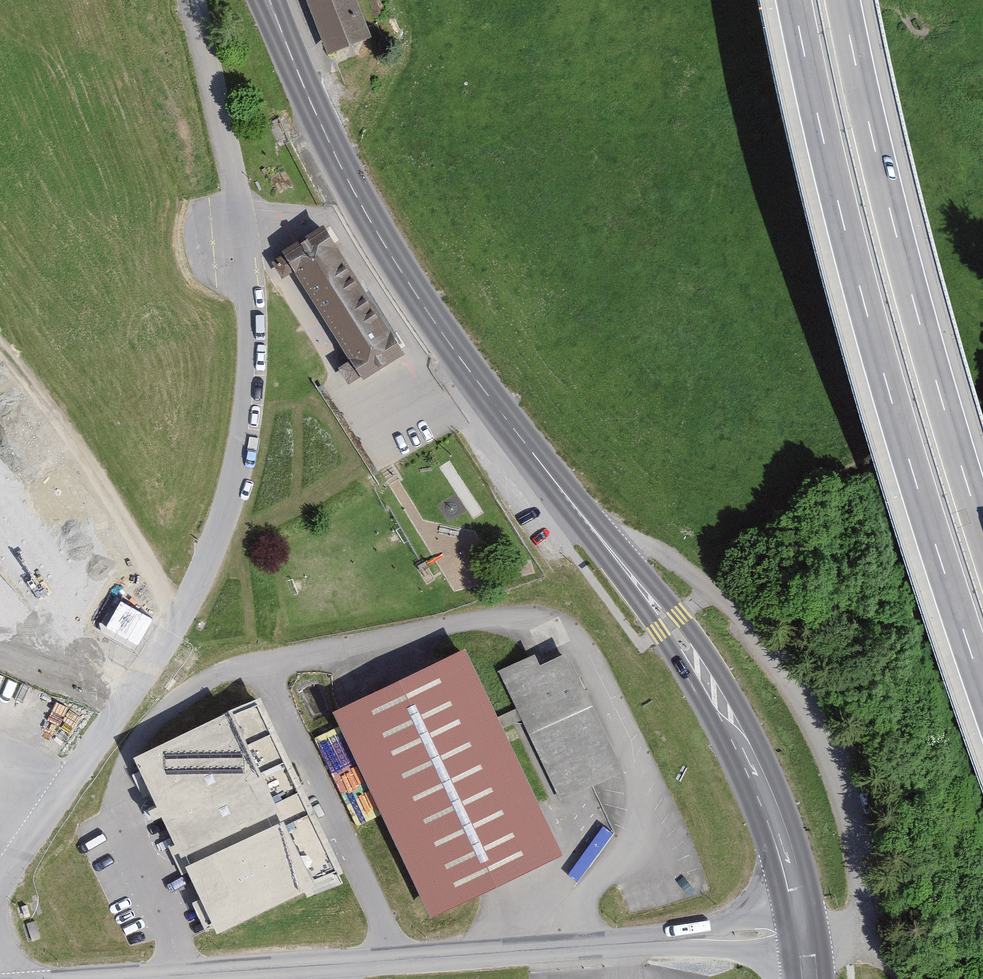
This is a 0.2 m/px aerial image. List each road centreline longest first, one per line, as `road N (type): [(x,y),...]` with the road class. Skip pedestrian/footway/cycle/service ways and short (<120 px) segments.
road 1 (primary): [(269,0),(346,175),(399,268),(669,624),(725,712),(774,815),(804,933)]
road 2 (motorway): [(796,0),(859,295),(982,706)]
road 3 (unclassified): [(804,933),(145,978)]
road 4 (motorway): [(982,538),(910,282),(848,0)]
road 5 (track): [(176,625),(145,557),(0,350)]

